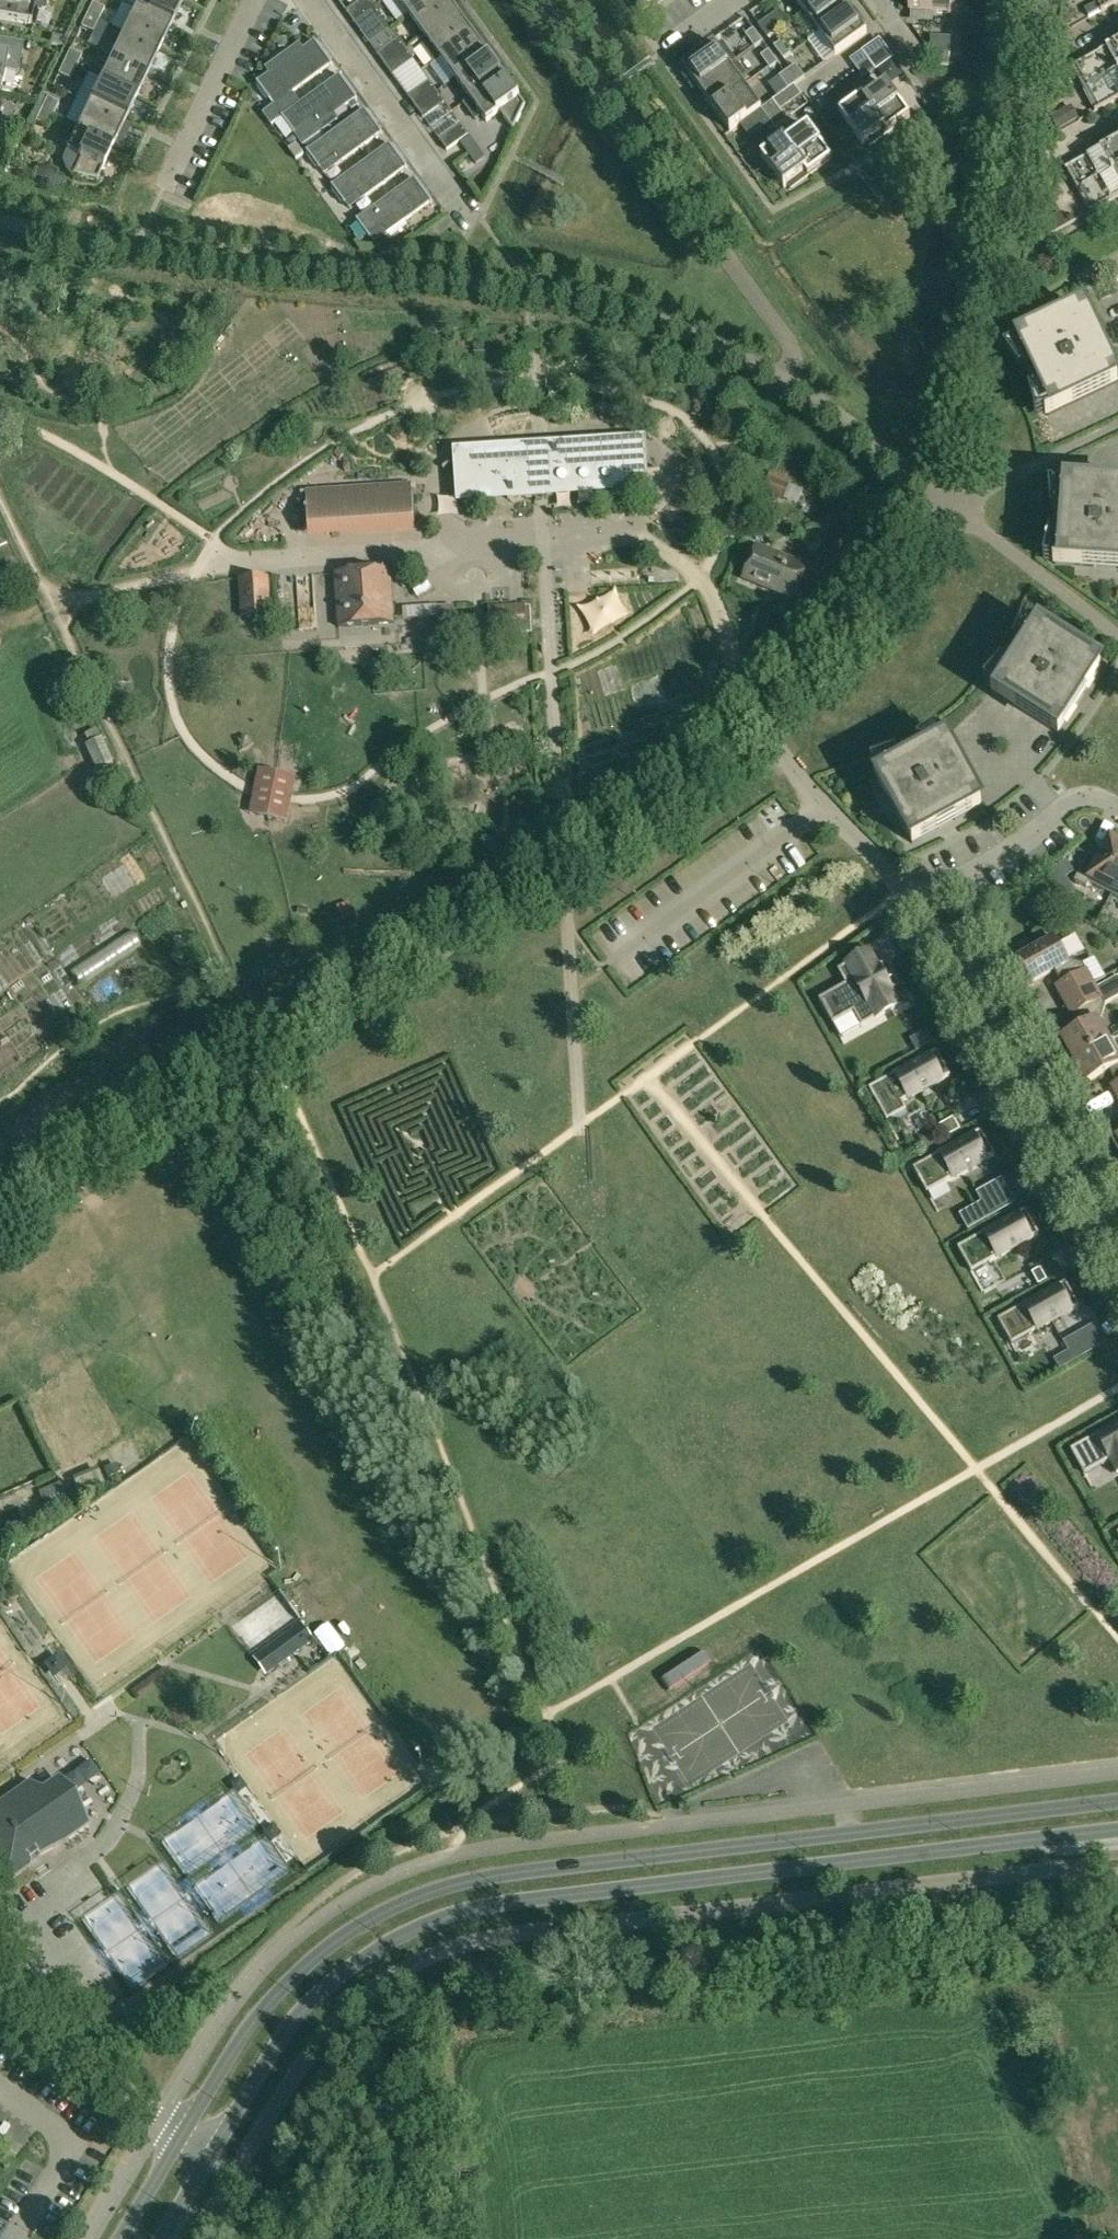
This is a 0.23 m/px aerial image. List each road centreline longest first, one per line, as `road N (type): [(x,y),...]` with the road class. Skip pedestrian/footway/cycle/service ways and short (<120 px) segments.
road 1 (tertiary): [(1117,1803),(444,1889),(370,1921),(315,1961),(264,2010),(183,2134)]
road 2 (tertiary): [(210,2154),(312,2000),(426,1923),(469,1911),(1117,1830)]
road 3 (residential): [(1117,1257),(913,901)]
road 4 (residential): [(312,0),(471,218)]
road 5 (residential): [(183,2134),(68,2046),(0,1973)]
road 6 (residential): [(1117,803),(1096,794),(1069,797),(913,901)]
road 7 (residential): [(913,901),(763,724)]
road 8 (residential): [(164,187),(254,0)]
road 9 (residential): [(0,1221),(171,1118)]
road 10 (tertiary): [(183,2134),(120,2238)]

